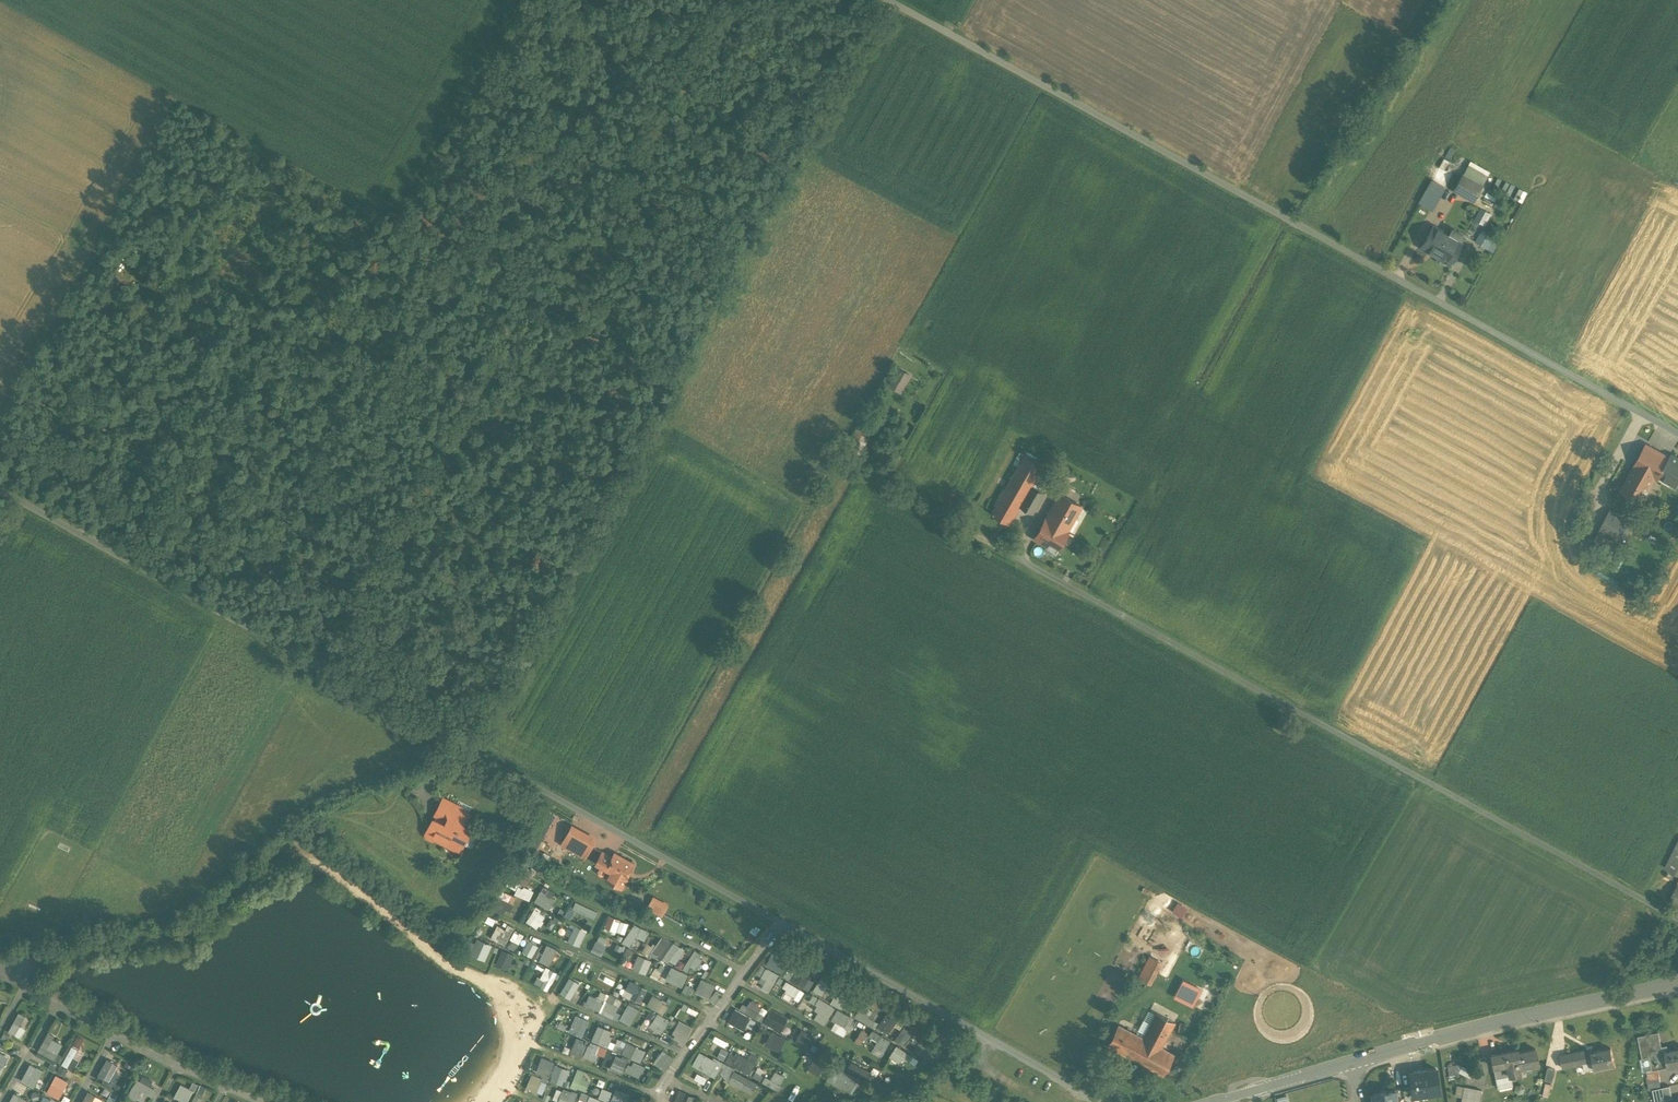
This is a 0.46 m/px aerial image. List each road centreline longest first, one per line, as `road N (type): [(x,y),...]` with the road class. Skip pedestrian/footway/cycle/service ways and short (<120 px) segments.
road 1 (unclassified): [(1100,1101),(0,492)]
road 2 (residential): [(1677,433),(897,0)]
road 3 (unclassified): [(1677,920),(1011,555)]
road 4 (tertiary): [(1677,982),(1352,1062)]
road 5 (track): [(1011,555),(868,477)]
road 6 (tertiary): [(1352,1062),(1213,1101)]

